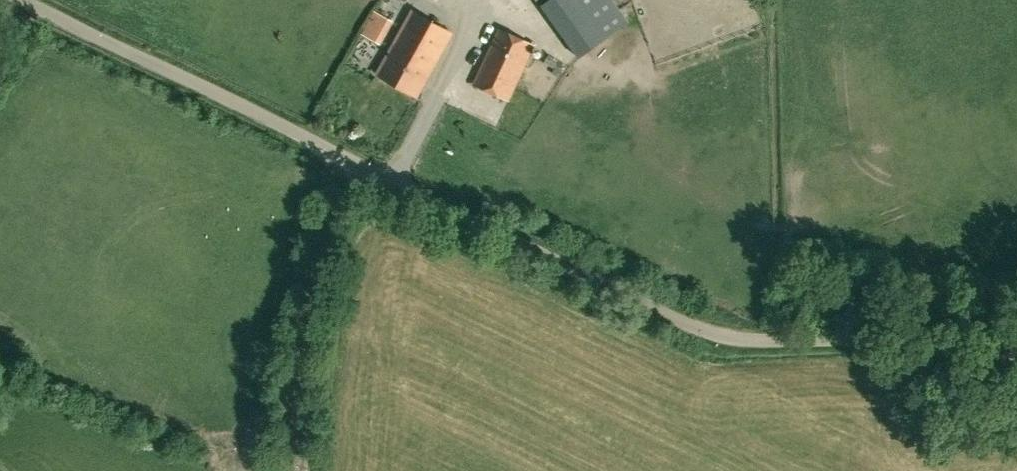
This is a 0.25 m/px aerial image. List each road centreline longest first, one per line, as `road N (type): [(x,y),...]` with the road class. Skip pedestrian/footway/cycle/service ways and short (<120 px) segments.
road 1 (unclassified): [(1016,363),(898,343),(749,341),(675,323),(22,0)]
road 2 (track): [(281,470),(282,382),(348,161)]

